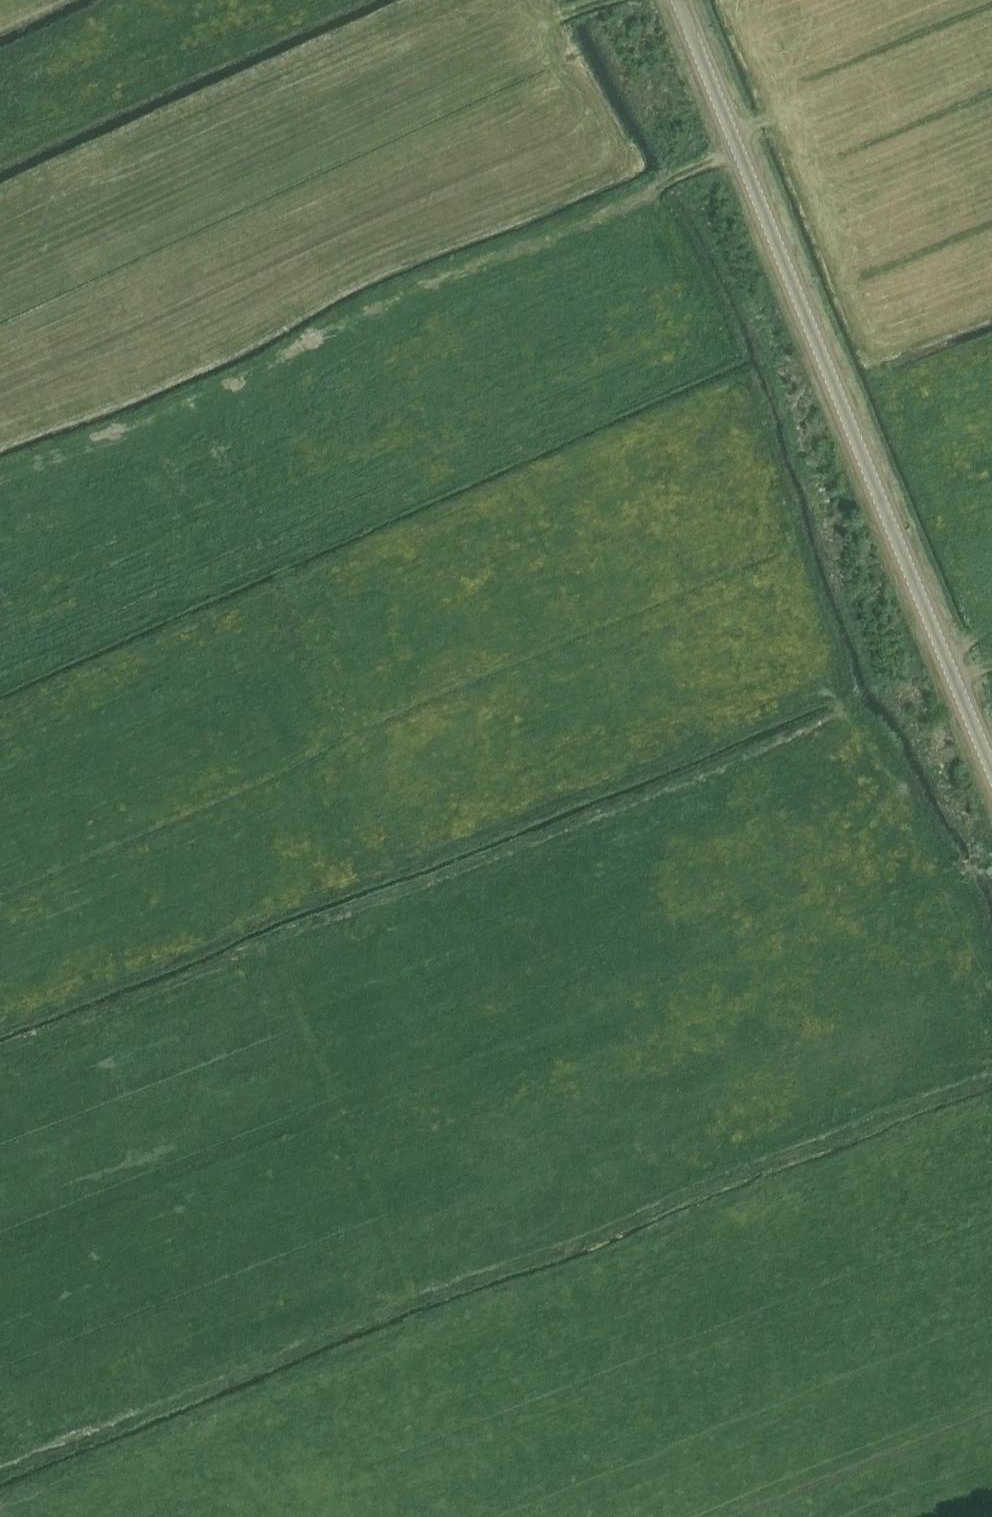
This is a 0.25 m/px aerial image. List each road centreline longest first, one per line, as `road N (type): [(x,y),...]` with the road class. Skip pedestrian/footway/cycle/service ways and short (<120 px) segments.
road 1 (tertiary): [(991,769),(679,0)]

